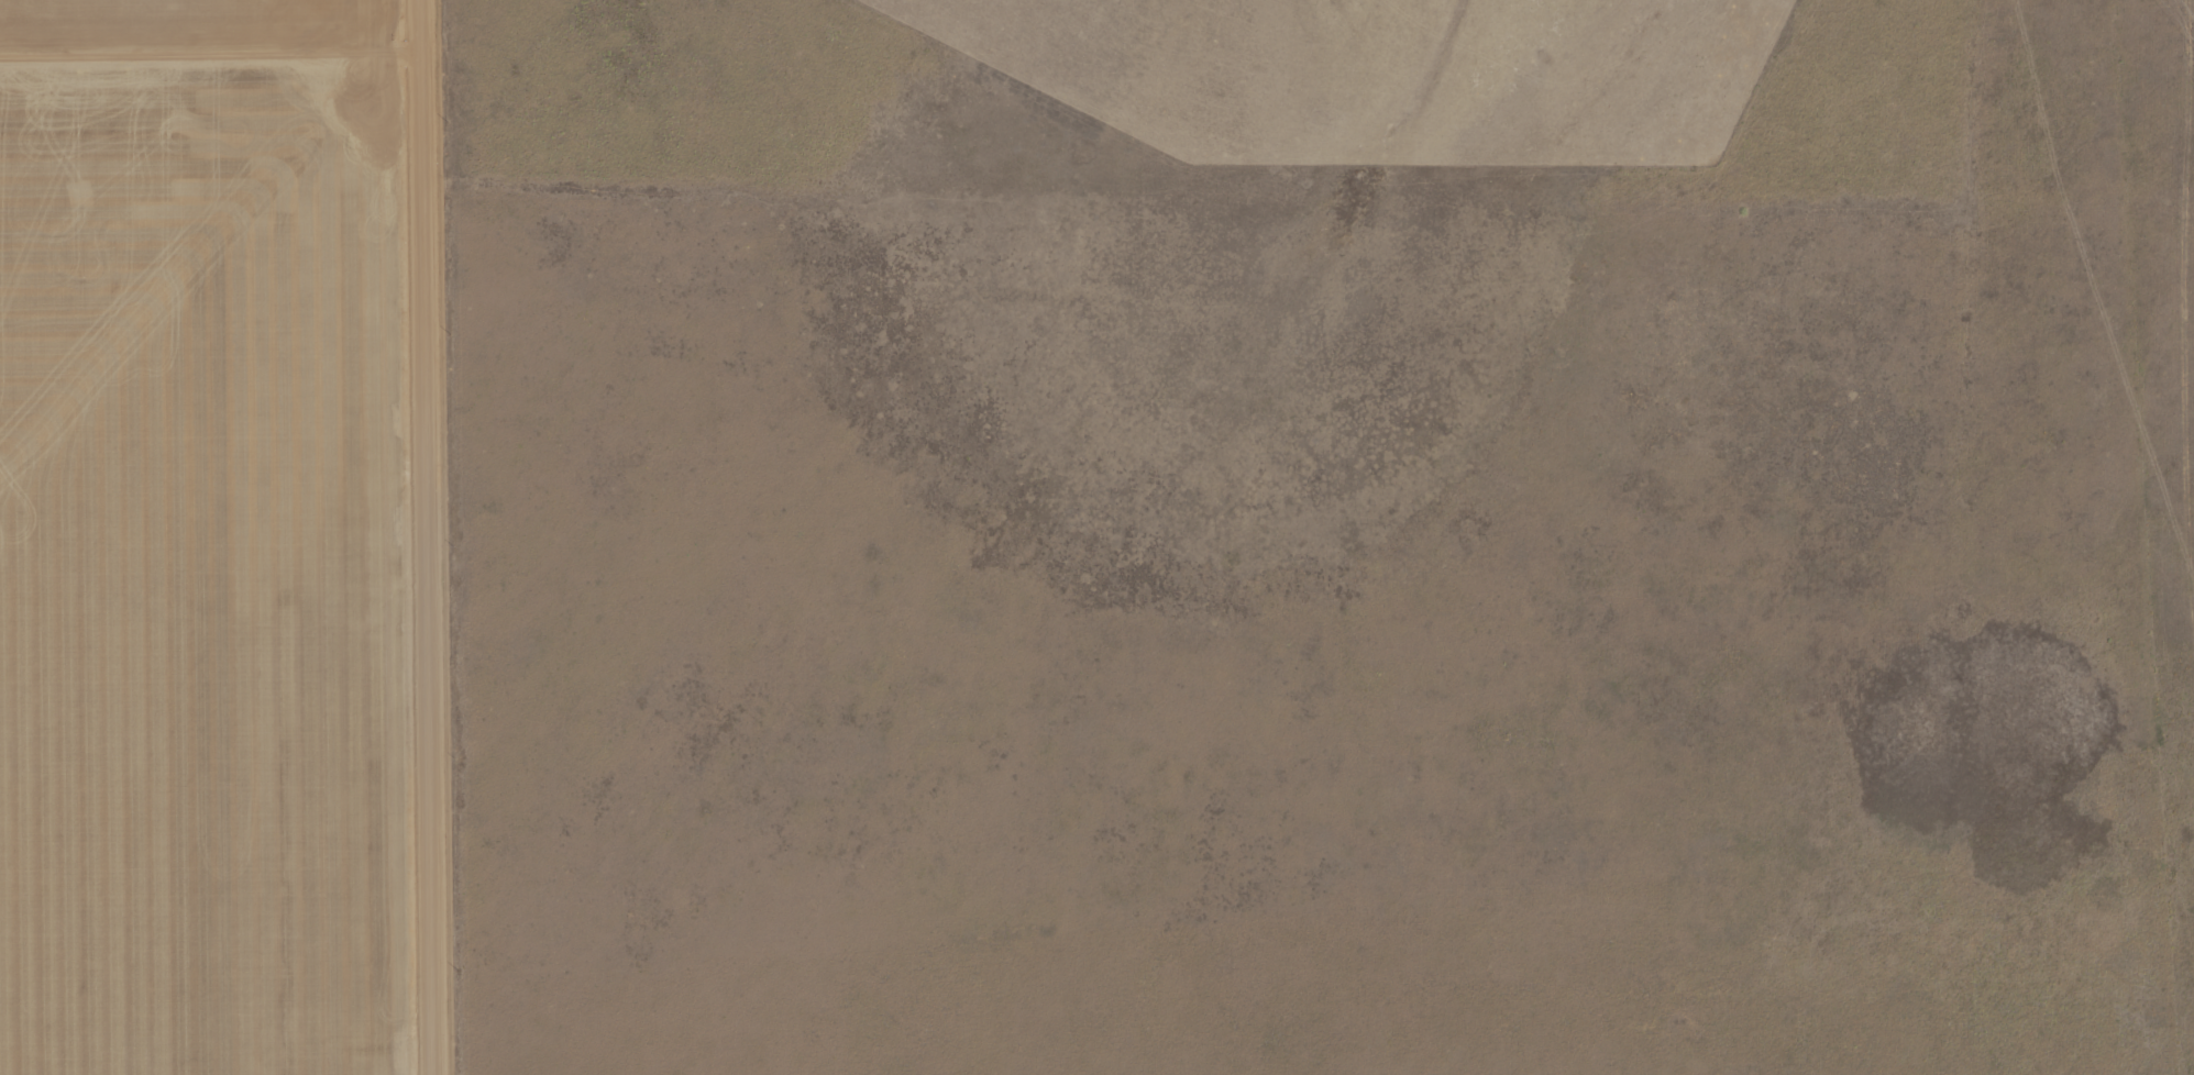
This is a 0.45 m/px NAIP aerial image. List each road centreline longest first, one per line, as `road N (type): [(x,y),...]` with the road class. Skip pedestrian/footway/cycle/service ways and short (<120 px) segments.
road 1 (residential): [(437,1074),(419,0)]
road 2 (residential): [(0,88),(420,87)]

